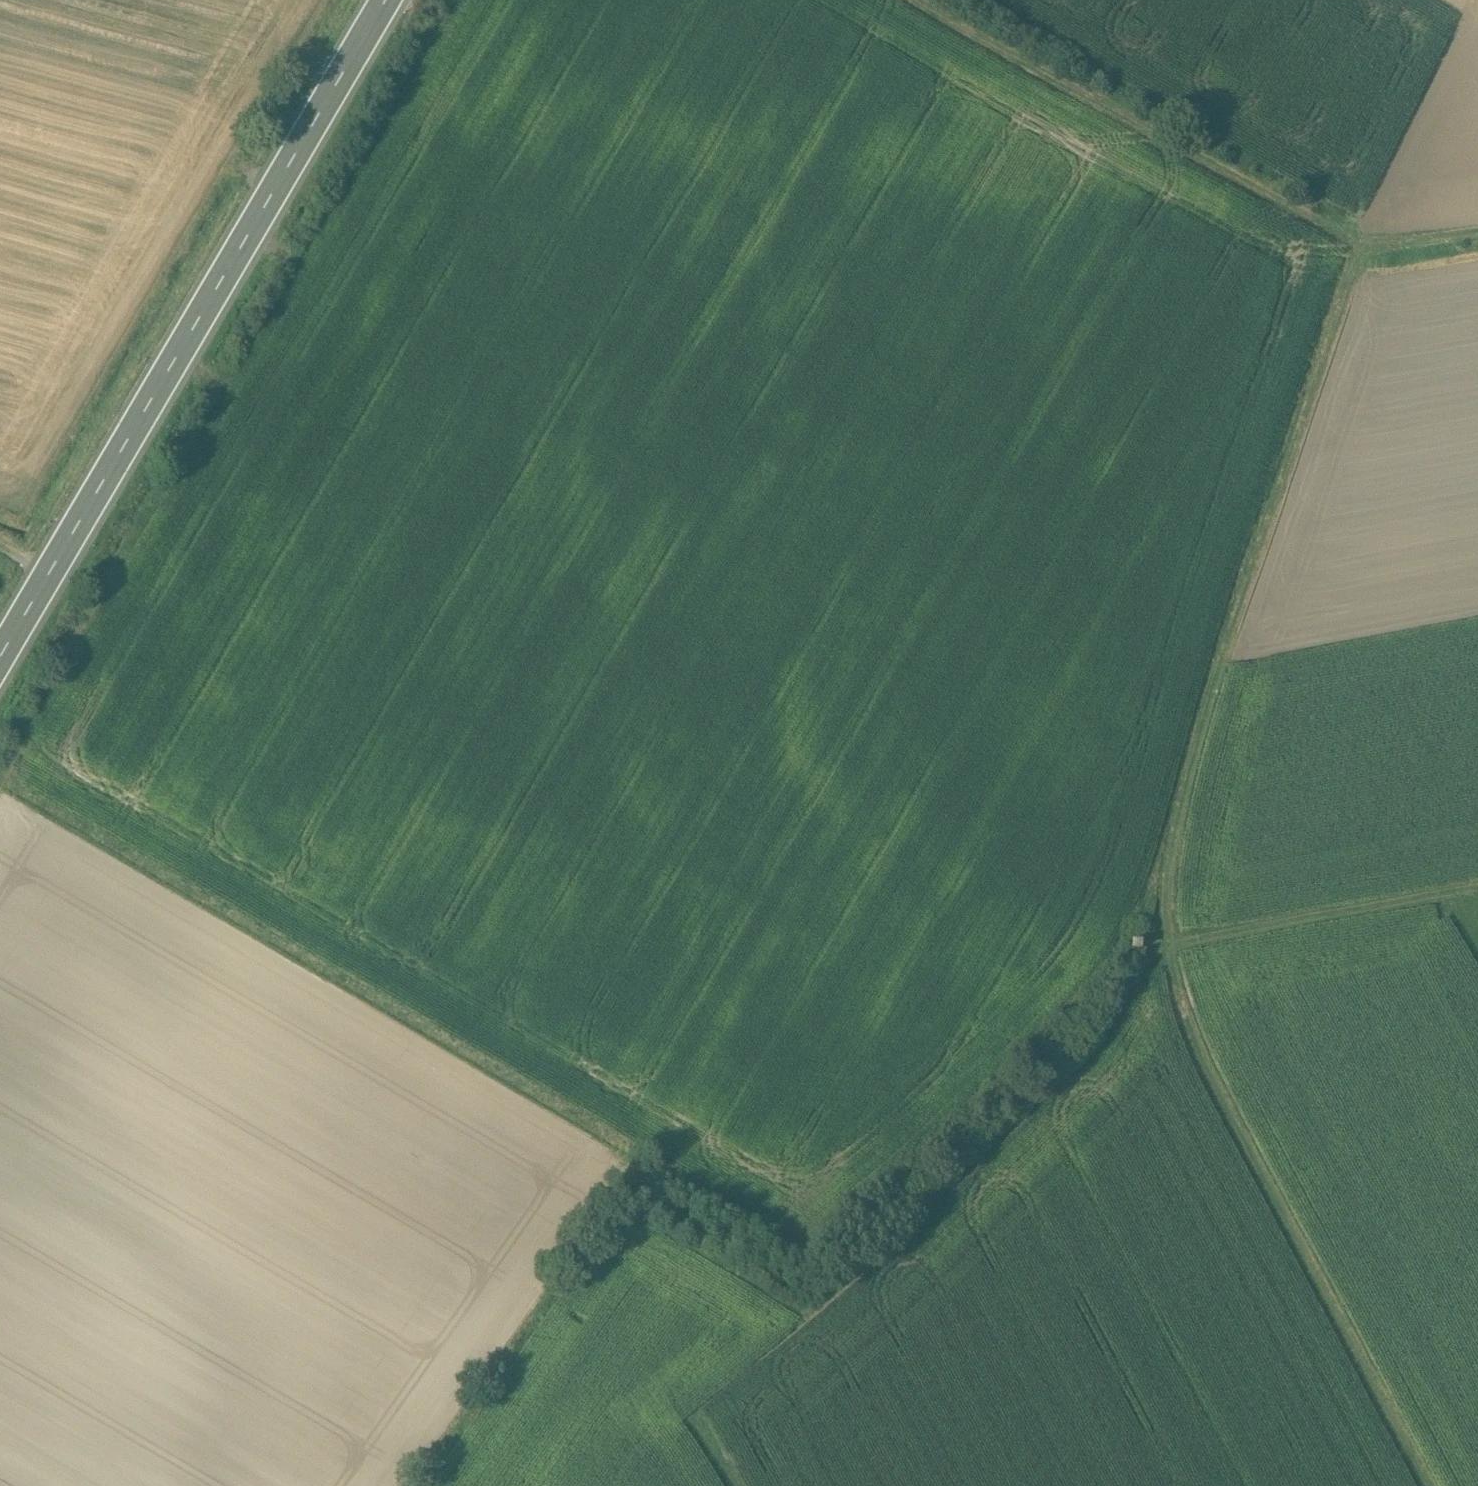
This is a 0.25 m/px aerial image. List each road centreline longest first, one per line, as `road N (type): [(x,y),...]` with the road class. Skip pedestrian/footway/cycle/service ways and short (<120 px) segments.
road 1 (track): [(1365,244),(1227,643),(1165,865),(1168,944),(1196,1045),(1437,1485)]
road 2 (secondary): [(387,0),(0,666)]
road 3 (track): [(957,0),(1365,244),(1477,237)]
road 4 (track): [(1168,944),(1477,884)]

